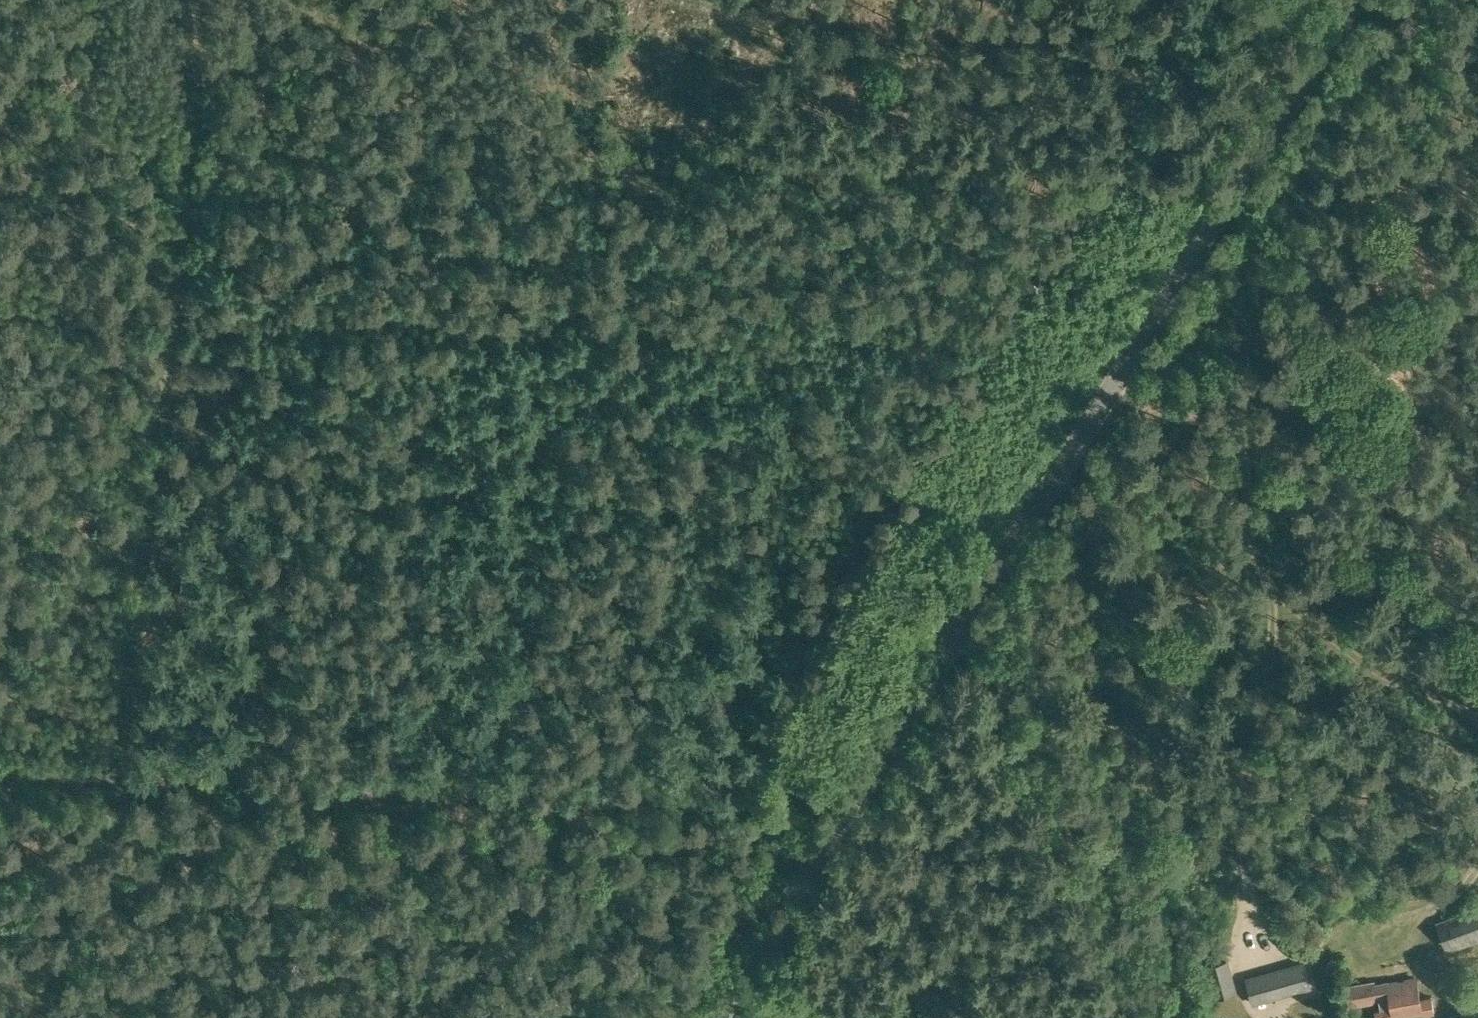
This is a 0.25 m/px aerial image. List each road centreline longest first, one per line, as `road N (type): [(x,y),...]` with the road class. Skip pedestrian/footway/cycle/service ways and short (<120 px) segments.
road 1 (tertiary): [(729,1017),(1361,0)]
road 2 (track): [(1146,1017),(979,620)]

